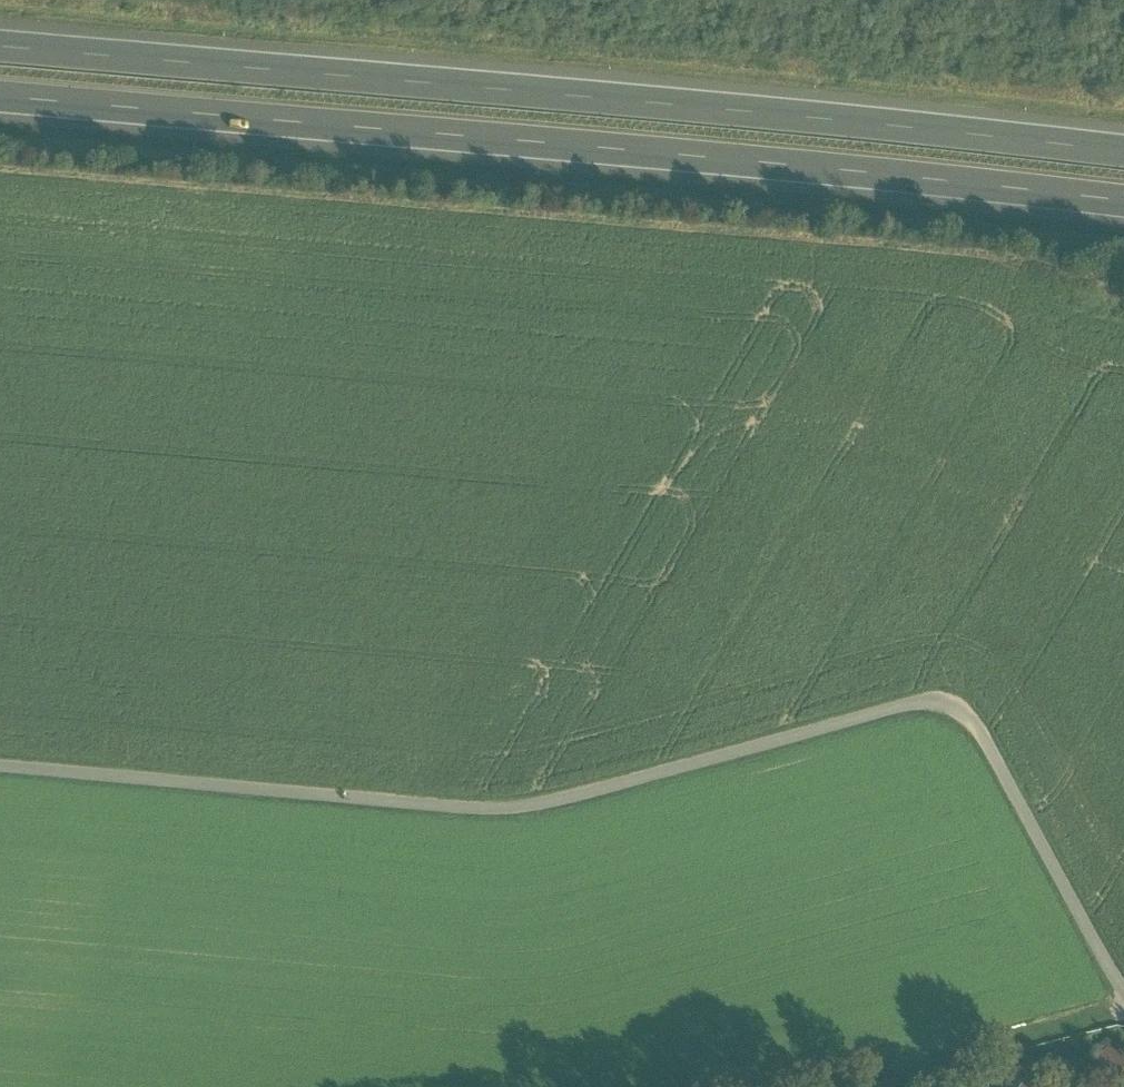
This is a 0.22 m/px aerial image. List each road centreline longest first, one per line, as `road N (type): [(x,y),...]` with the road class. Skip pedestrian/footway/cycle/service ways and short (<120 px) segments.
road 1 (track): [(1123,988),(974,724),(943,704),(510,812),(0,769)]
road 2 (motorway): [(0,87),(1123,195)]
road 3 (motorway): [(1123,145),(0,39)]

